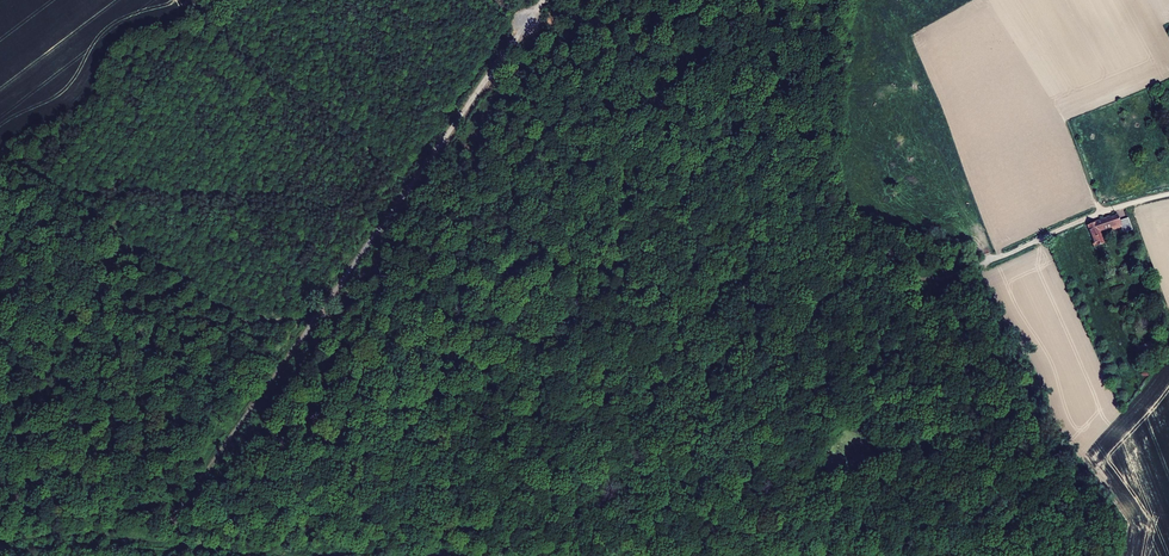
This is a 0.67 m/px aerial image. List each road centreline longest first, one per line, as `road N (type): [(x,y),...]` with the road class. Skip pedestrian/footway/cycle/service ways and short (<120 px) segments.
road 1 (track): [(315,322),(545,0)]
road 2 (unclassified): [(1168,194),(926,285)]
road 3 (track): [(191,498),(315,322)]

